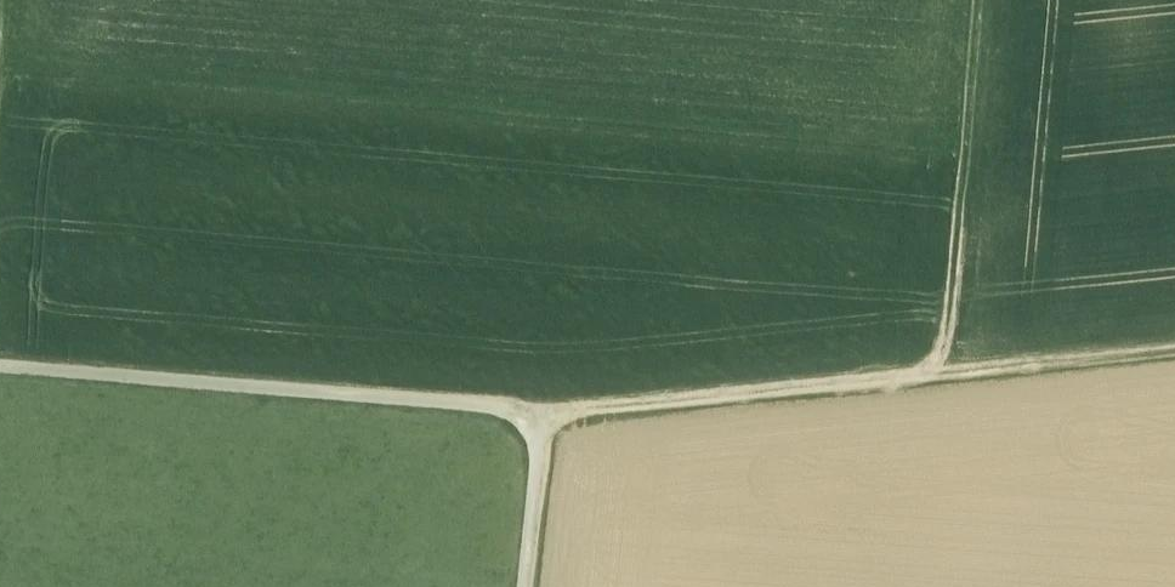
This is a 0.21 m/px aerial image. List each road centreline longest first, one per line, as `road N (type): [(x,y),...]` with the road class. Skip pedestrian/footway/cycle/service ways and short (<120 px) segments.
road 1 (track): [(524,586),(542,413),(0,367)]
road 2 (track): [(1174,349),(542,413)]
road 3 (track): [(939,373),(974,0)]

